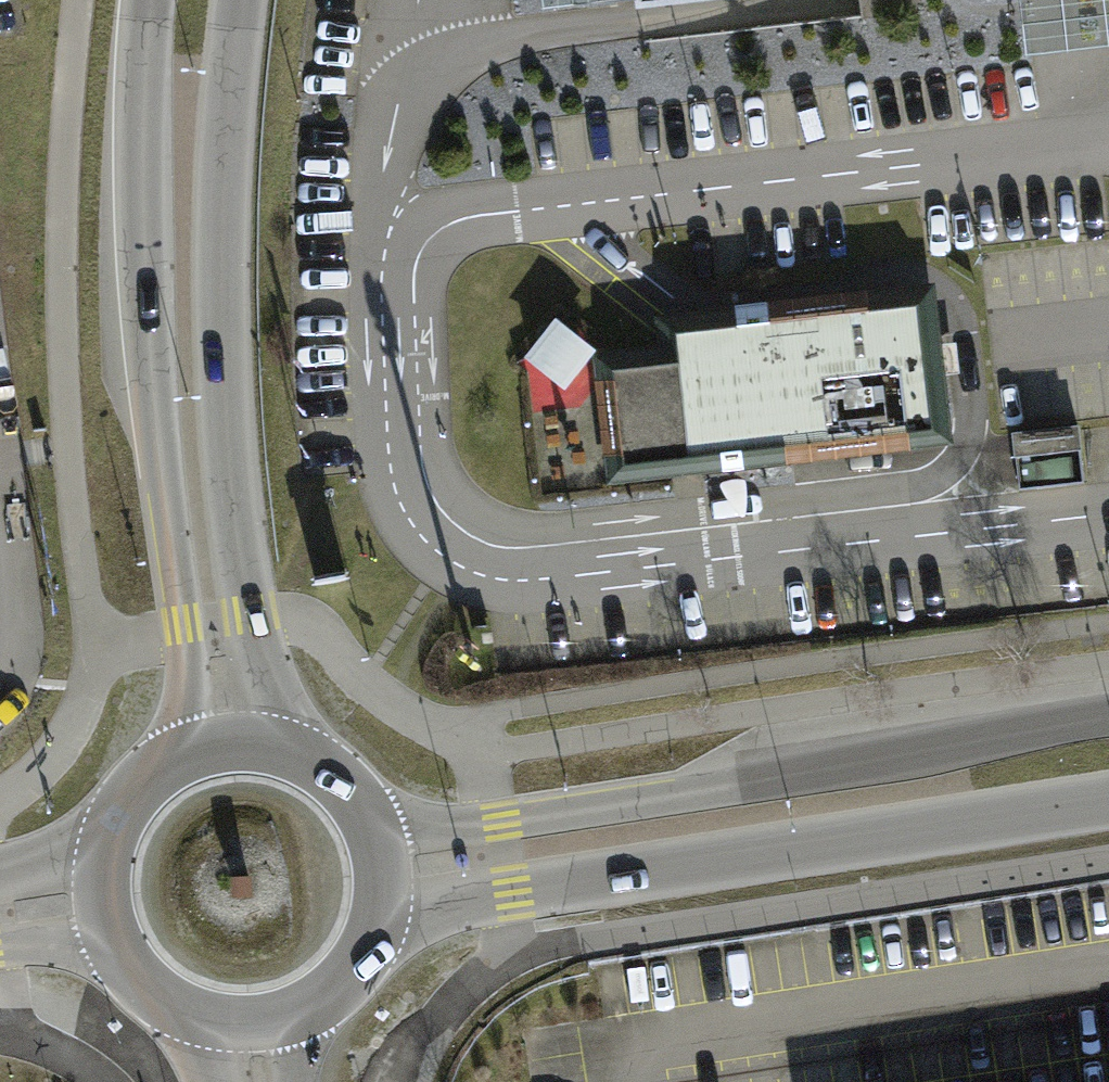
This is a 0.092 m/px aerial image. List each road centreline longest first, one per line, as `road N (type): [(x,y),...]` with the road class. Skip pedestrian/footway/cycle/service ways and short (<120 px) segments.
road 1 (secondary): [(146,0),(141,197),(186,759)]
road 2 (secondary): [(272,749),(241,623),(212,355),(224,96),(238,0)]
road 3 (tertiary): [(1108,721),(497,823),(371,826)]
road 4 (tertiary): [(379,929),(508,896),(1108,803)]
road 5 (secondary): [(113,938),(154,995),(218,1025)]
road 6 (secondary): [(371,826),(346,790),(312,764),(272,749)]
road 7 (secondary): [(295,1018),(347,983),(379,929)]
road 8 (secondary): [(186,759),(125,812),(108,849)]

